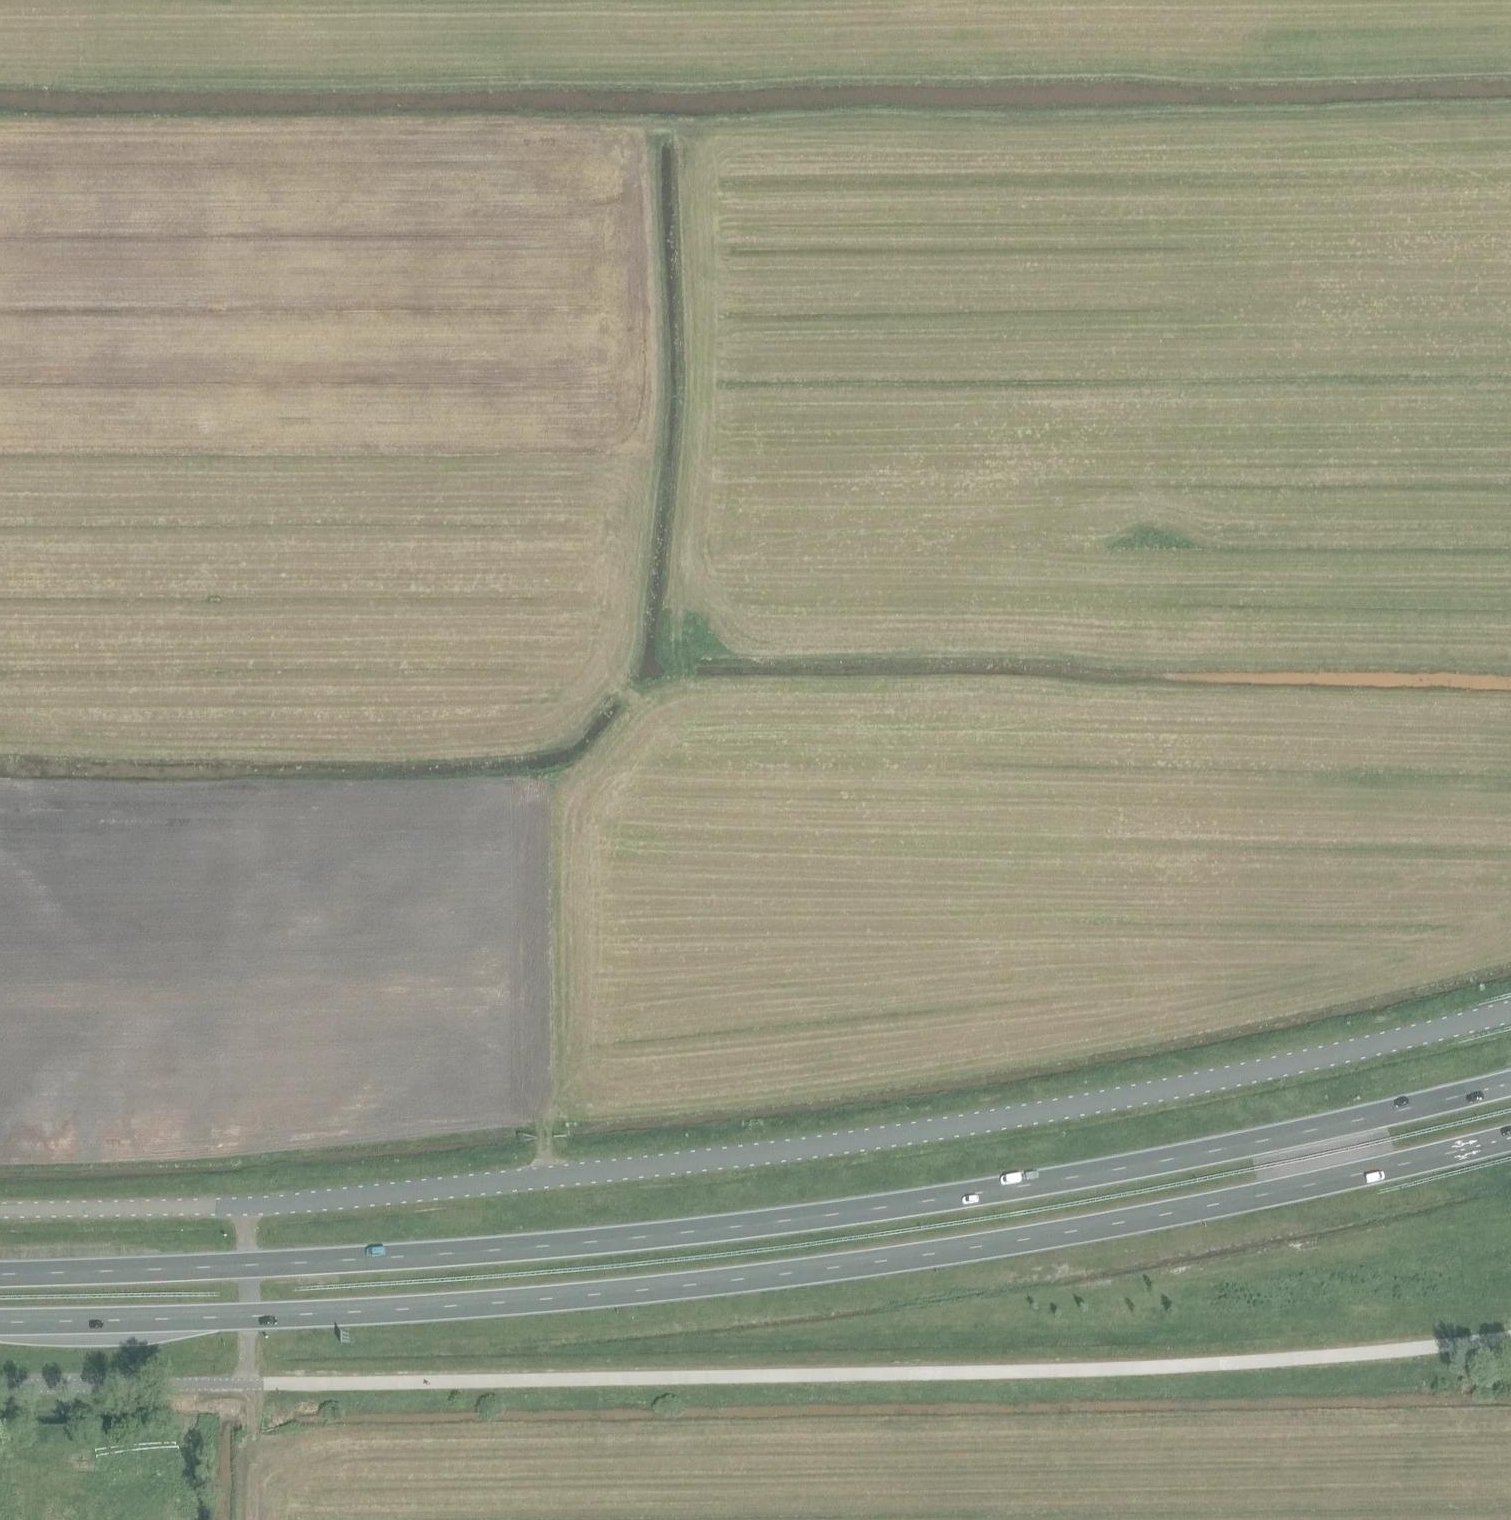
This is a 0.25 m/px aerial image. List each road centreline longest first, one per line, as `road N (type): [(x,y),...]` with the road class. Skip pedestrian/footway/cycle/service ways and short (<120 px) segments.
road 1 (unclassified): [(250,1207),(889,1137),(1190,1085),(1510,1012)]
road 2 (trunk): [(1510,1083),(1229,1147),(922,1201),(553,1245),(250,1265)]
road 3 (trunk): [(250,1316),(558,1298),(883,1260),(1227,1201),(1510,1137)]
road 4 (unclassified): [(0,1386),(249,1385),(250,1316)]
road 5 (trunk): [(250,1265),(0,1274)]
road 6 (trunk): [(0,1321),(250,1316)]
road 7 (unclassified): [(0,1210),(250,1207)]

